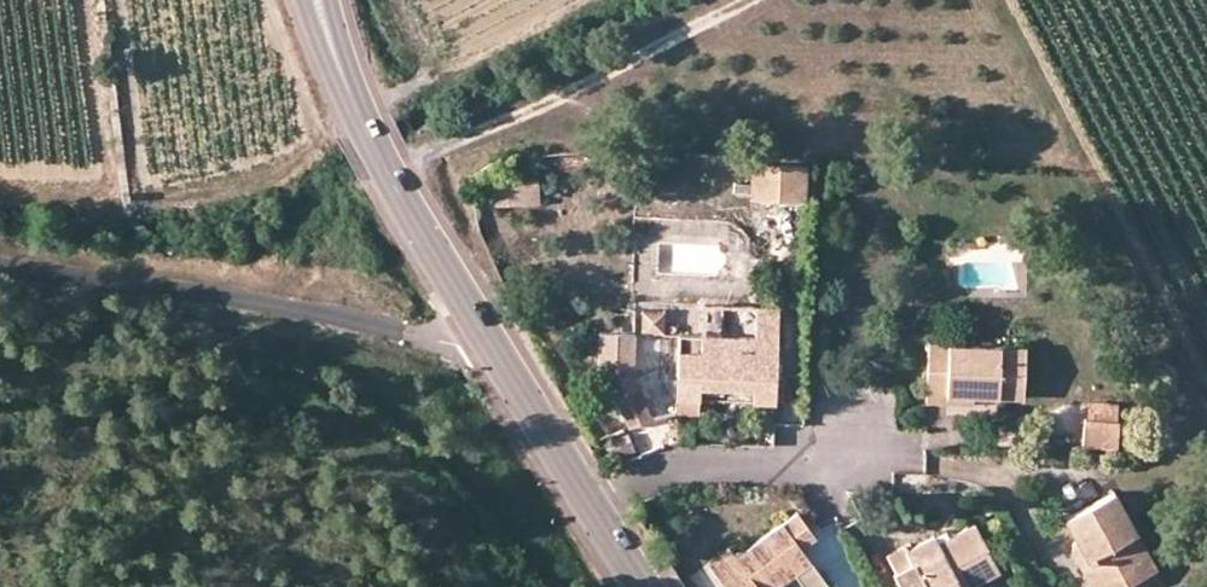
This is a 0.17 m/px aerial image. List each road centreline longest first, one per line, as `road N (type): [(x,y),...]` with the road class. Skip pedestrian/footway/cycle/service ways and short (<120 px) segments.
road 1 (tertiary): [(590,505),(411,214),(351,99),(316,0)]
road 2 (track): [(391,178),(742,0)]
road 3 (residential): [(590,505),(694,462),(835,464),(852,415)]

